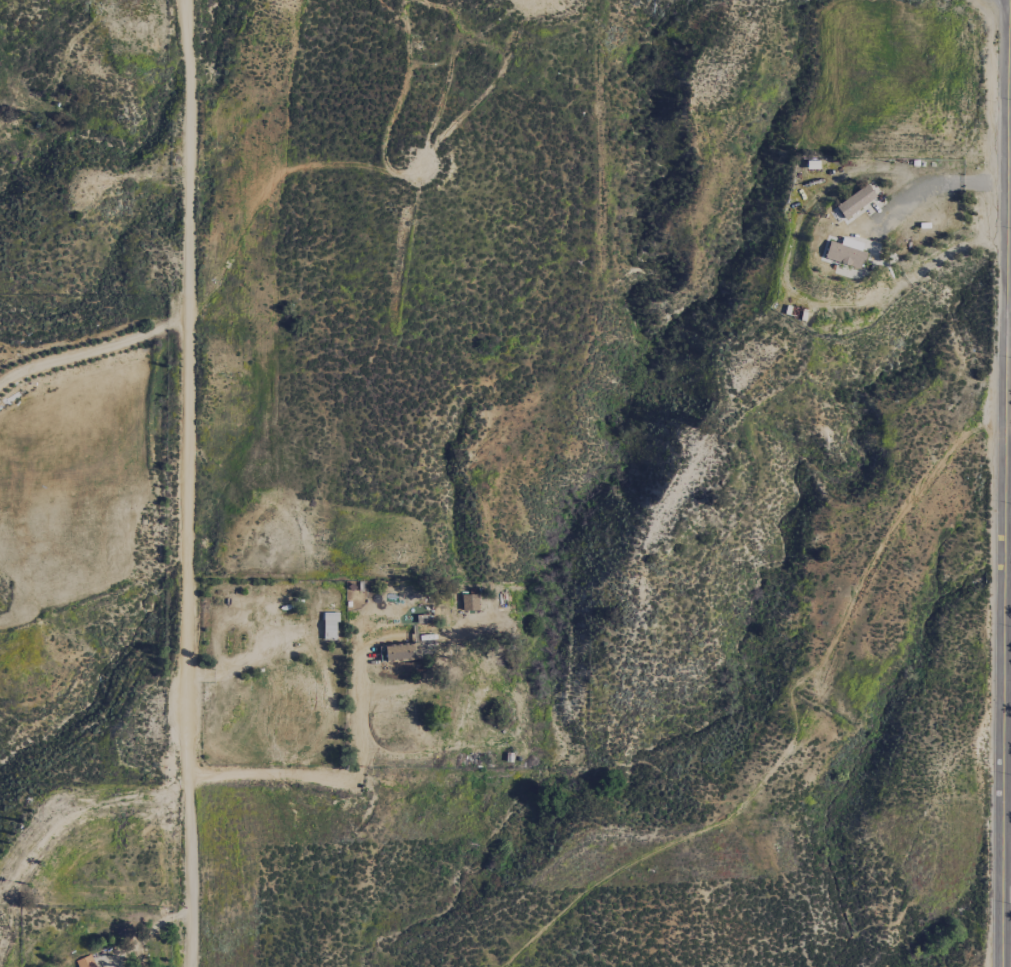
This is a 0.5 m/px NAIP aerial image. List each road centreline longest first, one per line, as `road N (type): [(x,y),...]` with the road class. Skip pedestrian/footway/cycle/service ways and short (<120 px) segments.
road 1 (residential): [(186,966),(188,0)]
road 2 (secondary): [(1003,966),(1010,182)]

